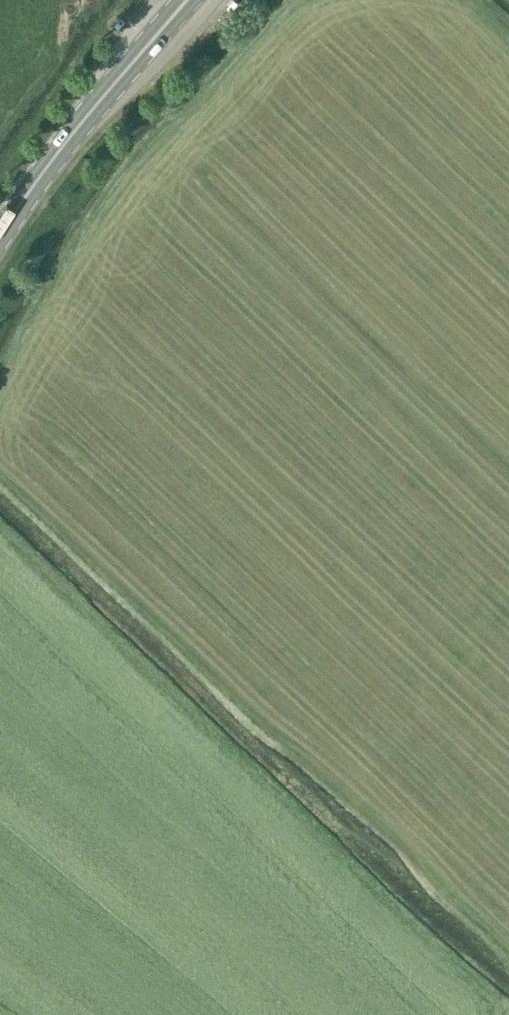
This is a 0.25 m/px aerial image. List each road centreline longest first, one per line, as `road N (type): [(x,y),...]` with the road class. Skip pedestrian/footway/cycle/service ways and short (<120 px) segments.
road 1 (primary): [(0,236),(186,0)]

